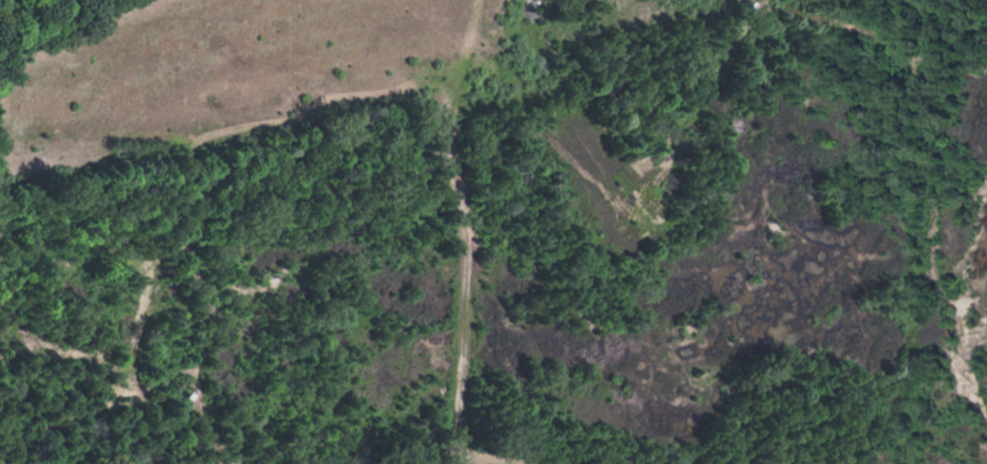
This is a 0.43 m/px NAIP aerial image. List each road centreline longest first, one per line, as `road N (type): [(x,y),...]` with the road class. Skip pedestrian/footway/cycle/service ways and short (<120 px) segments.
road 1 (residential): [(189,463),(189,285),(180,255),(199,206),(270,159),(337,140),(437,159),(492,152),(564,36),(598,18),(673,8),(743,13),(775,31),(880,46),(908,80),(921,256),(961,340),(986,430)]
road 2 (residential): [(0,70),(151,0)]

